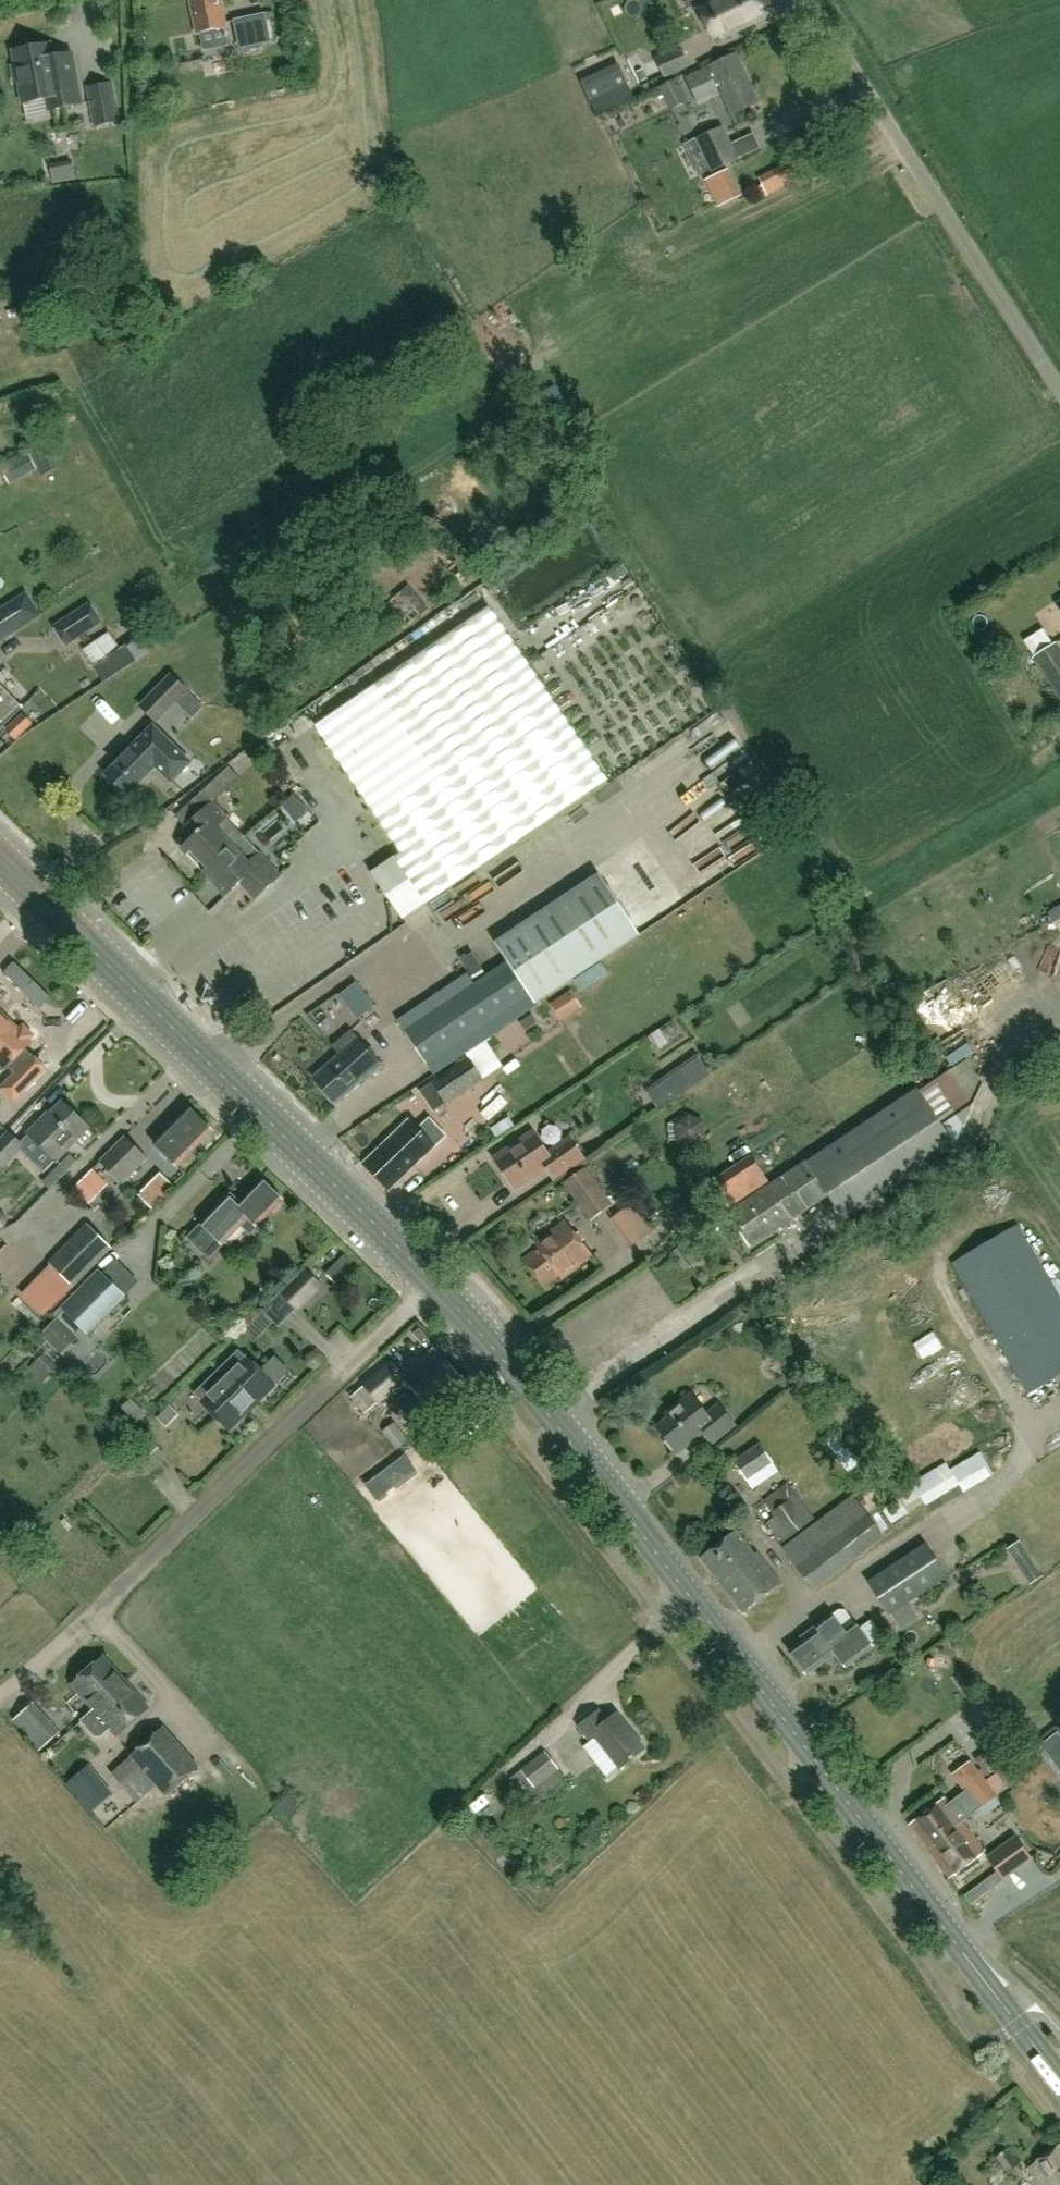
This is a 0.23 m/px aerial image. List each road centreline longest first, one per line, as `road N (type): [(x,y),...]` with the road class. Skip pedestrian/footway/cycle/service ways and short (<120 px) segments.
road 1 (secondary): [(1059,2077),(492,1346),(0,860)]
road 2 (track): [(433,1281),(64,1645),(0,1696)]
road 3 (unclassified): [(1059,388),(808,0)]

